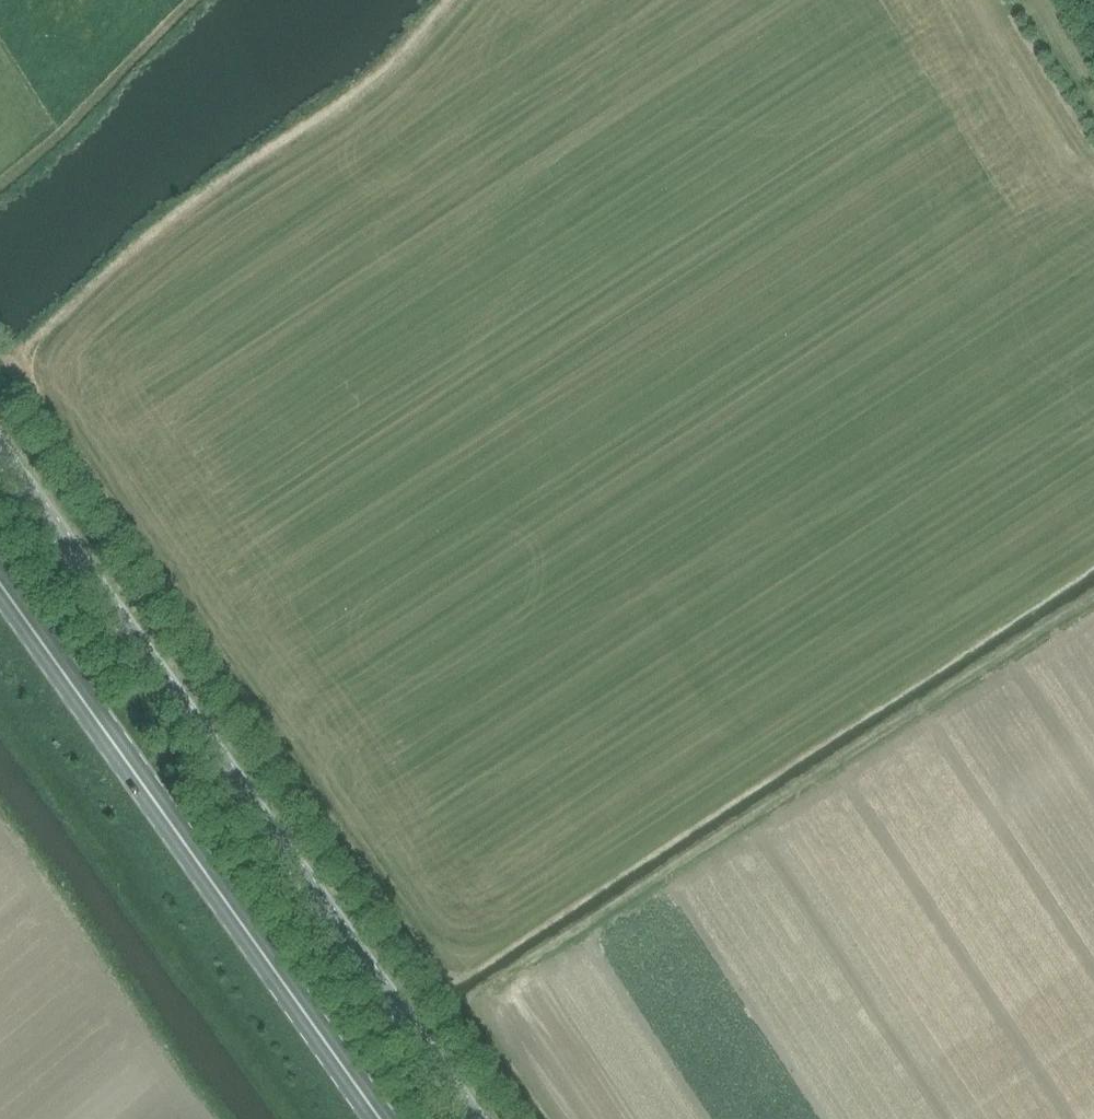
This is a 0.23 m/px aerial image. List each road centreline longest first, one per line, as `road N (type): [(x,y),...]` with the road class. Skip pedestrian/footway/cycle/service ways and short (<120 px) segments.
road 1 (unclassified): [(474,1118),(0,450)]
road 2 (primary): [(381,1118),(0,585)]

